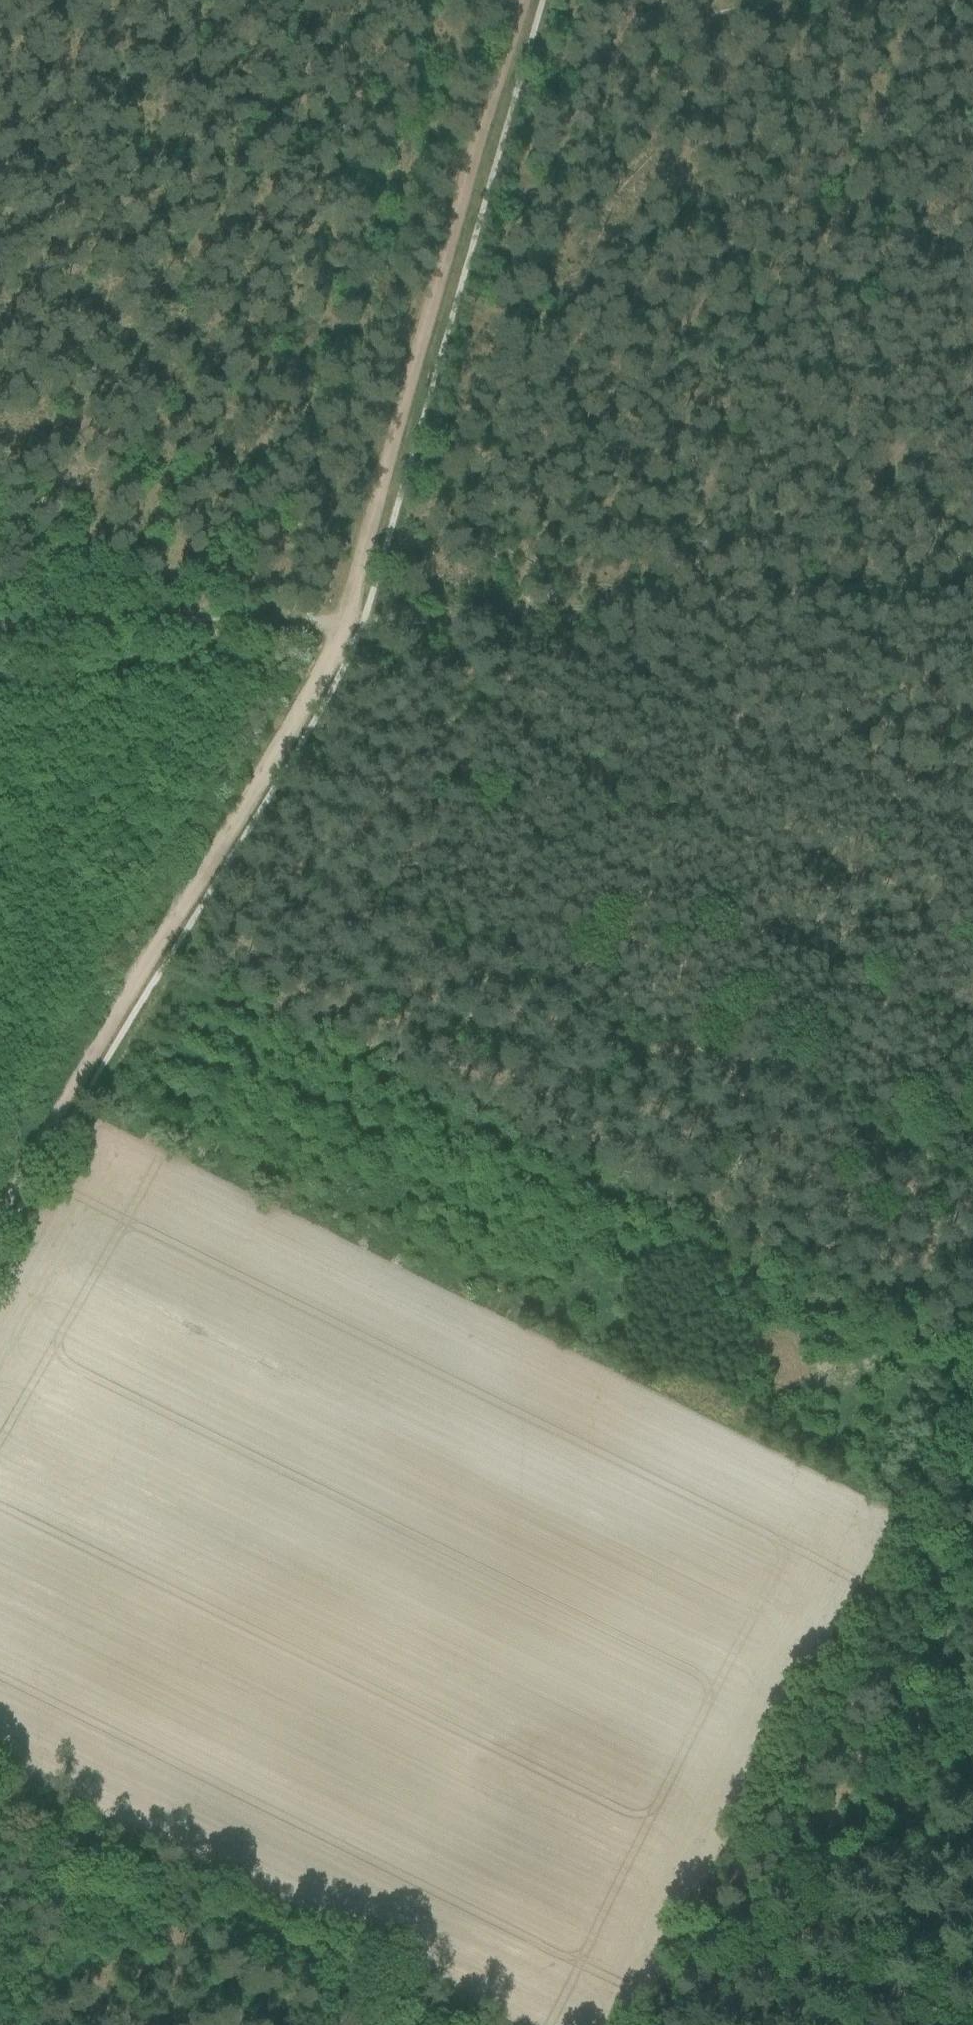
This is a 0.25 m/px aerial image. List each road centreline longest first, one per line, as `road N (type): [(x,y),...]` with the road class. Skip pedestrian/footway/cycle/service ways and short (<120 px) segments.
road 1 (track): [(344,618),(0,1216)]
road 2 (track): [(525,0),(344,618)]

